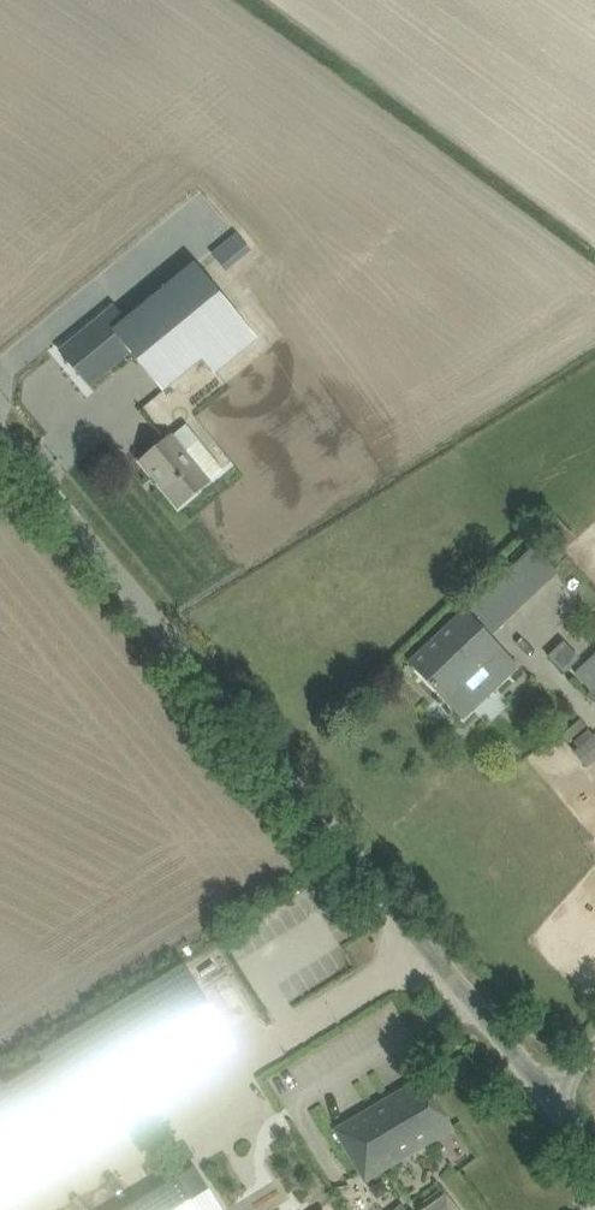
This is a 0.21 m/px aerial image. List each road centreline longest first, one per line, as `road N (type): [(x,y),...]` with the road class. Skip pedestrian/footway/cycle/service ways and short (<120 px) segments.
road 1 (unclassified): [(552,1110),(426,949),(0,450)]

